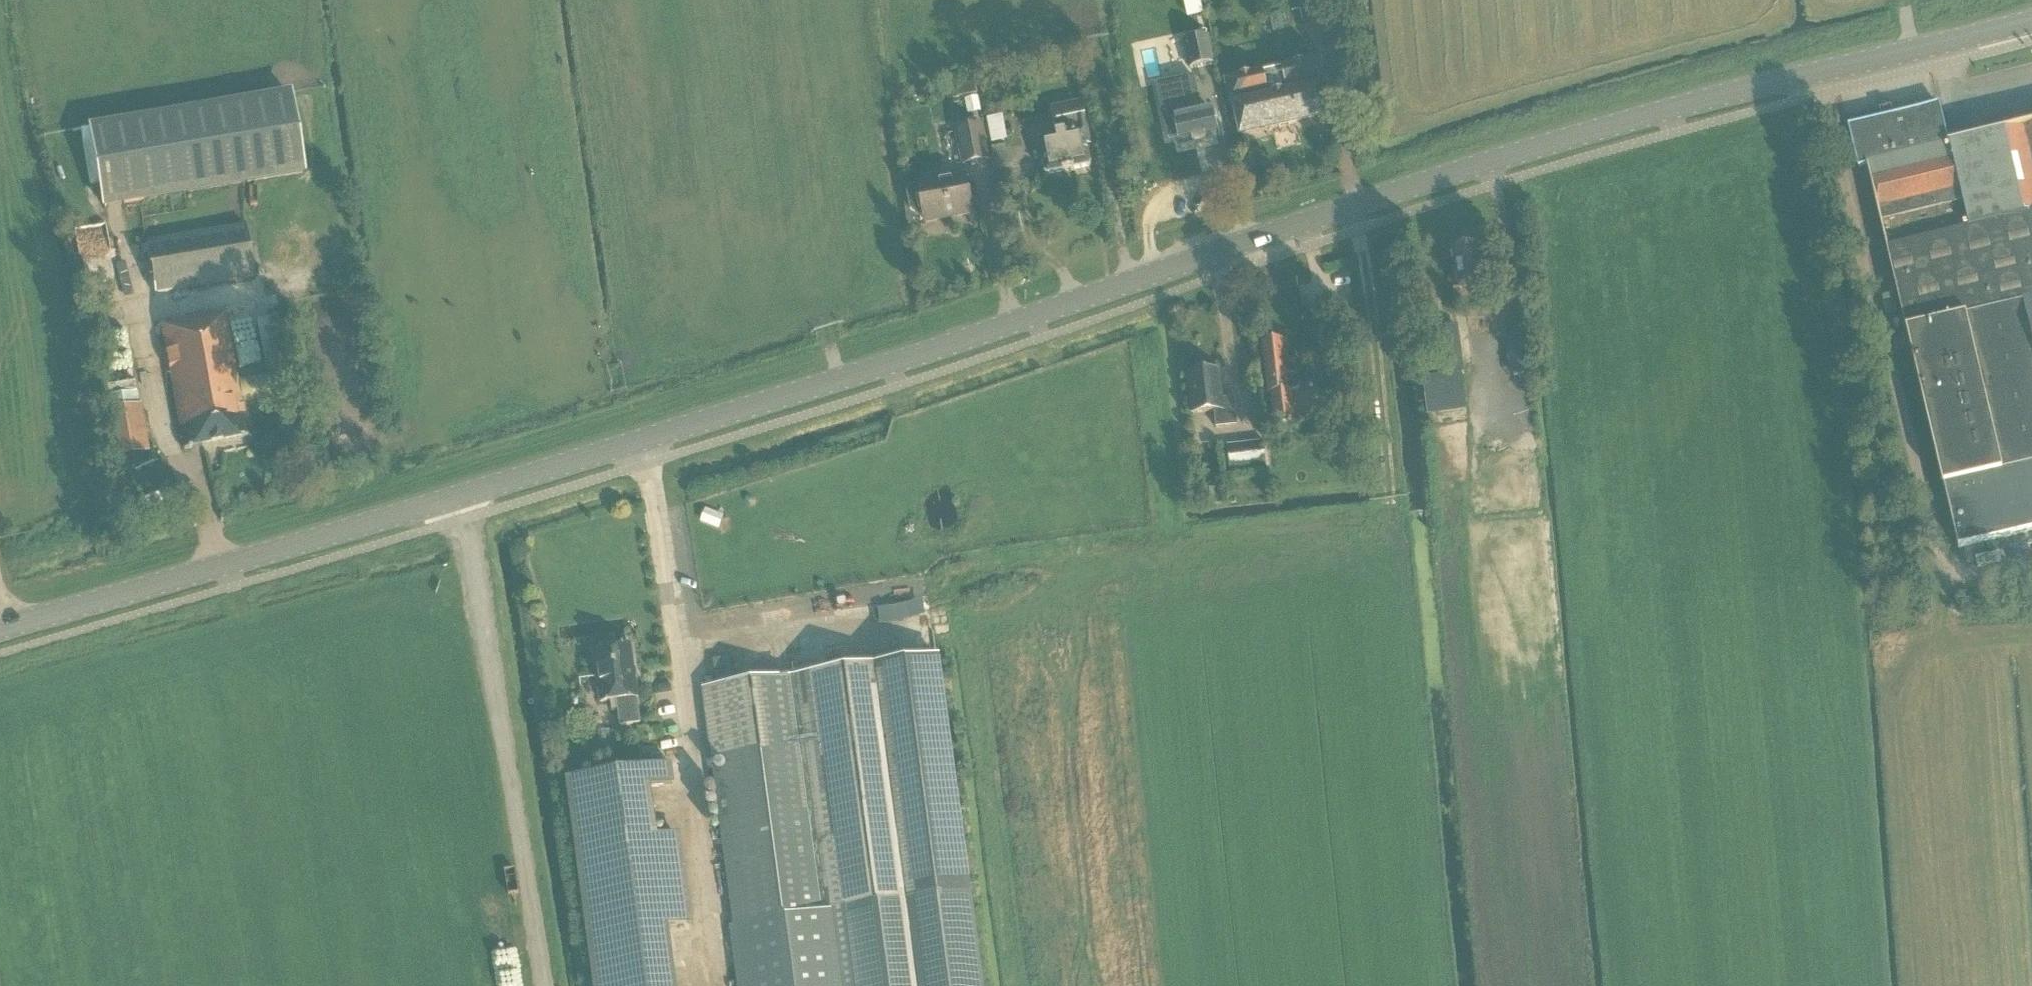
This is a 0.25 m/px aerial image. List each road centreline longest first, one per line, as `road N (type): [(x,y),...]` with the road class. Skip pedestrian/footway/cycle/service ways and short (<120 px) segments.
road 1 (secondary): [(0,634),(847,376),(1496,158),(1815,71)]
road 2 (unclassified): [(2031,574),(1963,570),(1942,554),(1933,533),(1815,71)]
road 3 (track): [(1358,205),(1393,498)]
road 4 (track): [(1095,51),(1130,281)]
road 5 (secondary): [(1815,71),(2031,19)]

